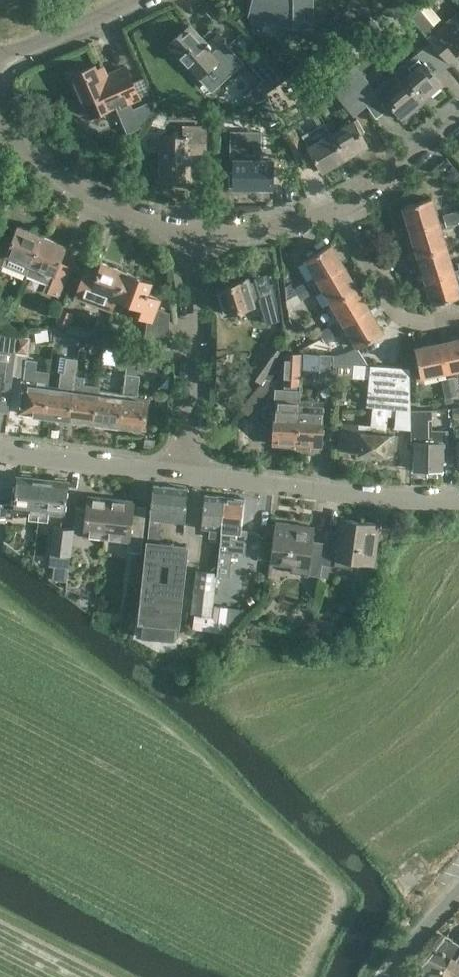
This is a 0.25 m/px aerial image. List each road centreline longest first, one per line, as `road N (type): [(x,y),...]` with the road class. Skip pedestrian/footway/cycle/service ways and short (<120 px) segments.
road 1 (track): [(342,892),(208,761),(0,595)]
road 2 (unclassified): [(187,477),(458,501)]
road 3 (residential): [(187,477),(193,234)]
road 4 (residential): [(193,234),(128,217),(69,184),(0,113)]
road 5 (unclassified): [(187,477),(0,453)]
road 6 (residential): [(334,209),(401,318),(427,325),(458,318)]
road 7 (residential): [(334,209),(385,180),(458,118)]
road 8 (residential): [(0,59),(136,0)]
road 9 (residential): [(193,234),(253,232),(334,209)]

